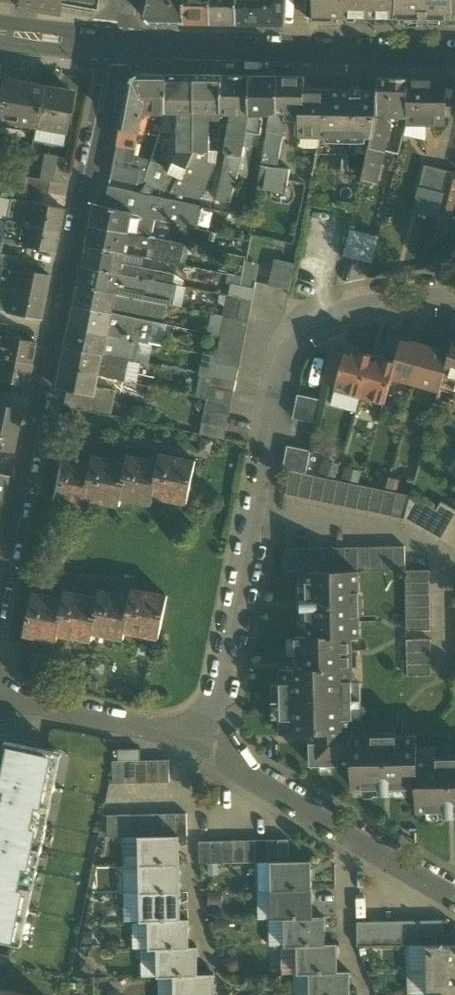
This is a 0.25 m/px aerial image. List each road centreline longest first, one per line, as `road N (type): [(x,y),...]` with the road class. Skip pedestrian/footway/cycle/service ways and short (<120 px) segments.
road 1 (residential): [(0,613),(118,41)]
road 2 (residential): [(454,292),(350,307),(310,325),(287,360),(224,679),(203,741)]
road 3 (tertiary): [(454,53),(118,41)]
road 4 (residential): [(454,896),(203,741)]
road 5 (residential): [(203,741),(26,698),(0,699)]

